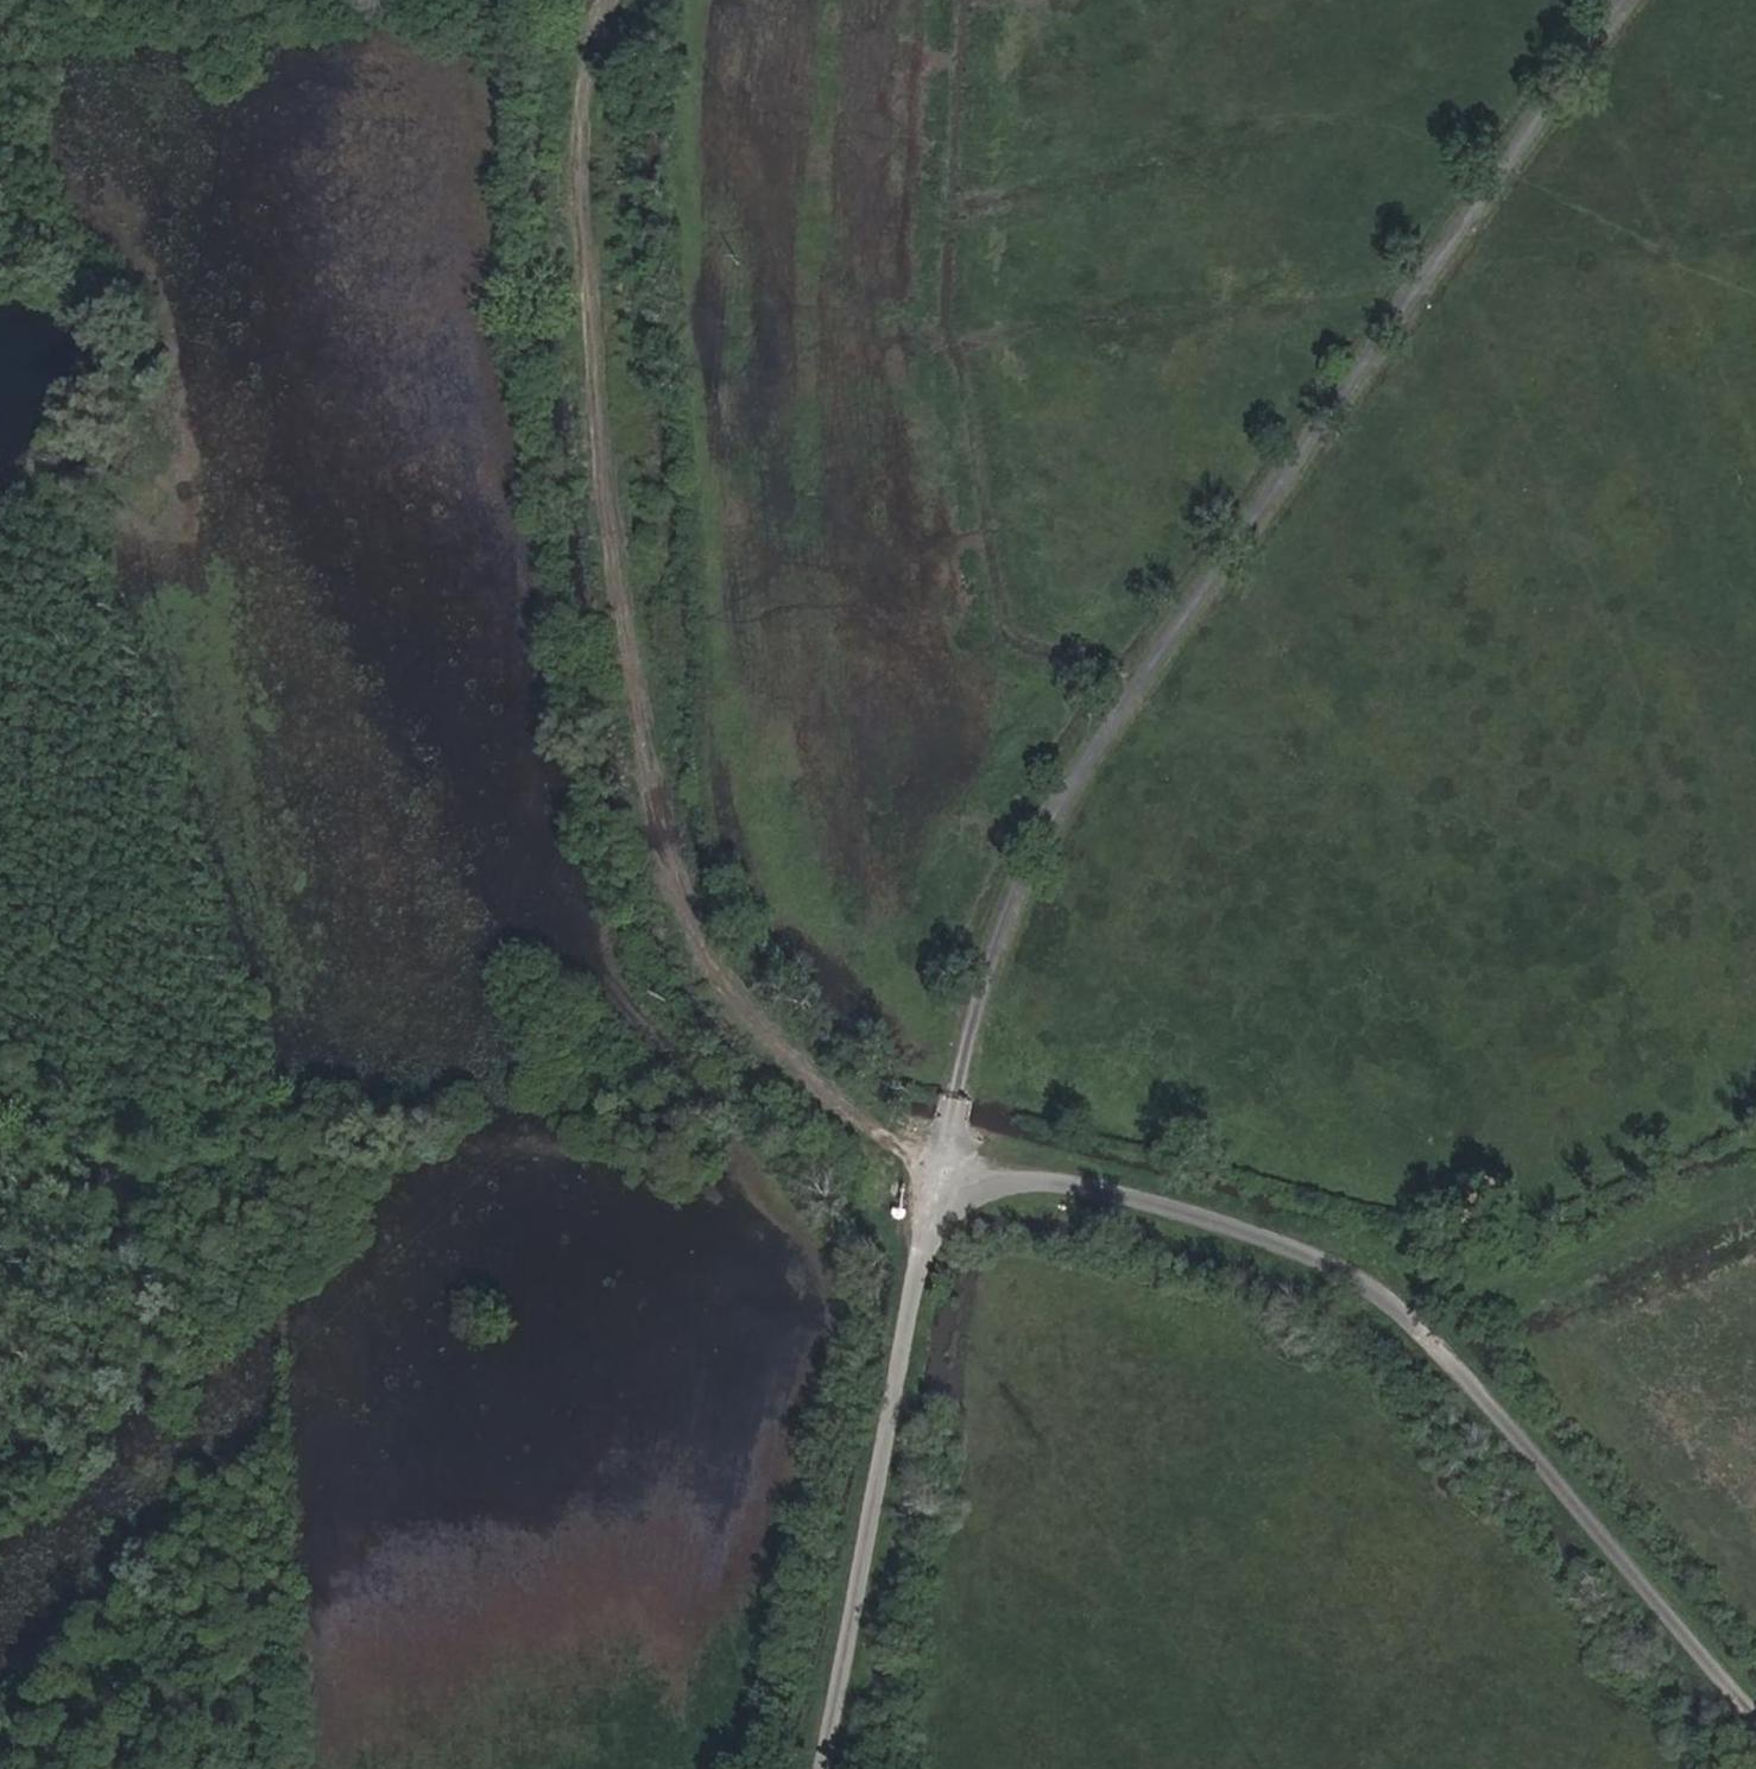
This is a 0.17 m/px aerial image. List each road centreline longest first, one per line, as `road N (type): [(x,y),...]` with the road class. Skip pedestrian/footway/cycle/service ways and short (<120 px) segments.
road 1 (unclassified): [(819,1768),(945,1174),(1093,1188),(1224,1221),(1353,1274),(1463,1352),(1755,1699)]

